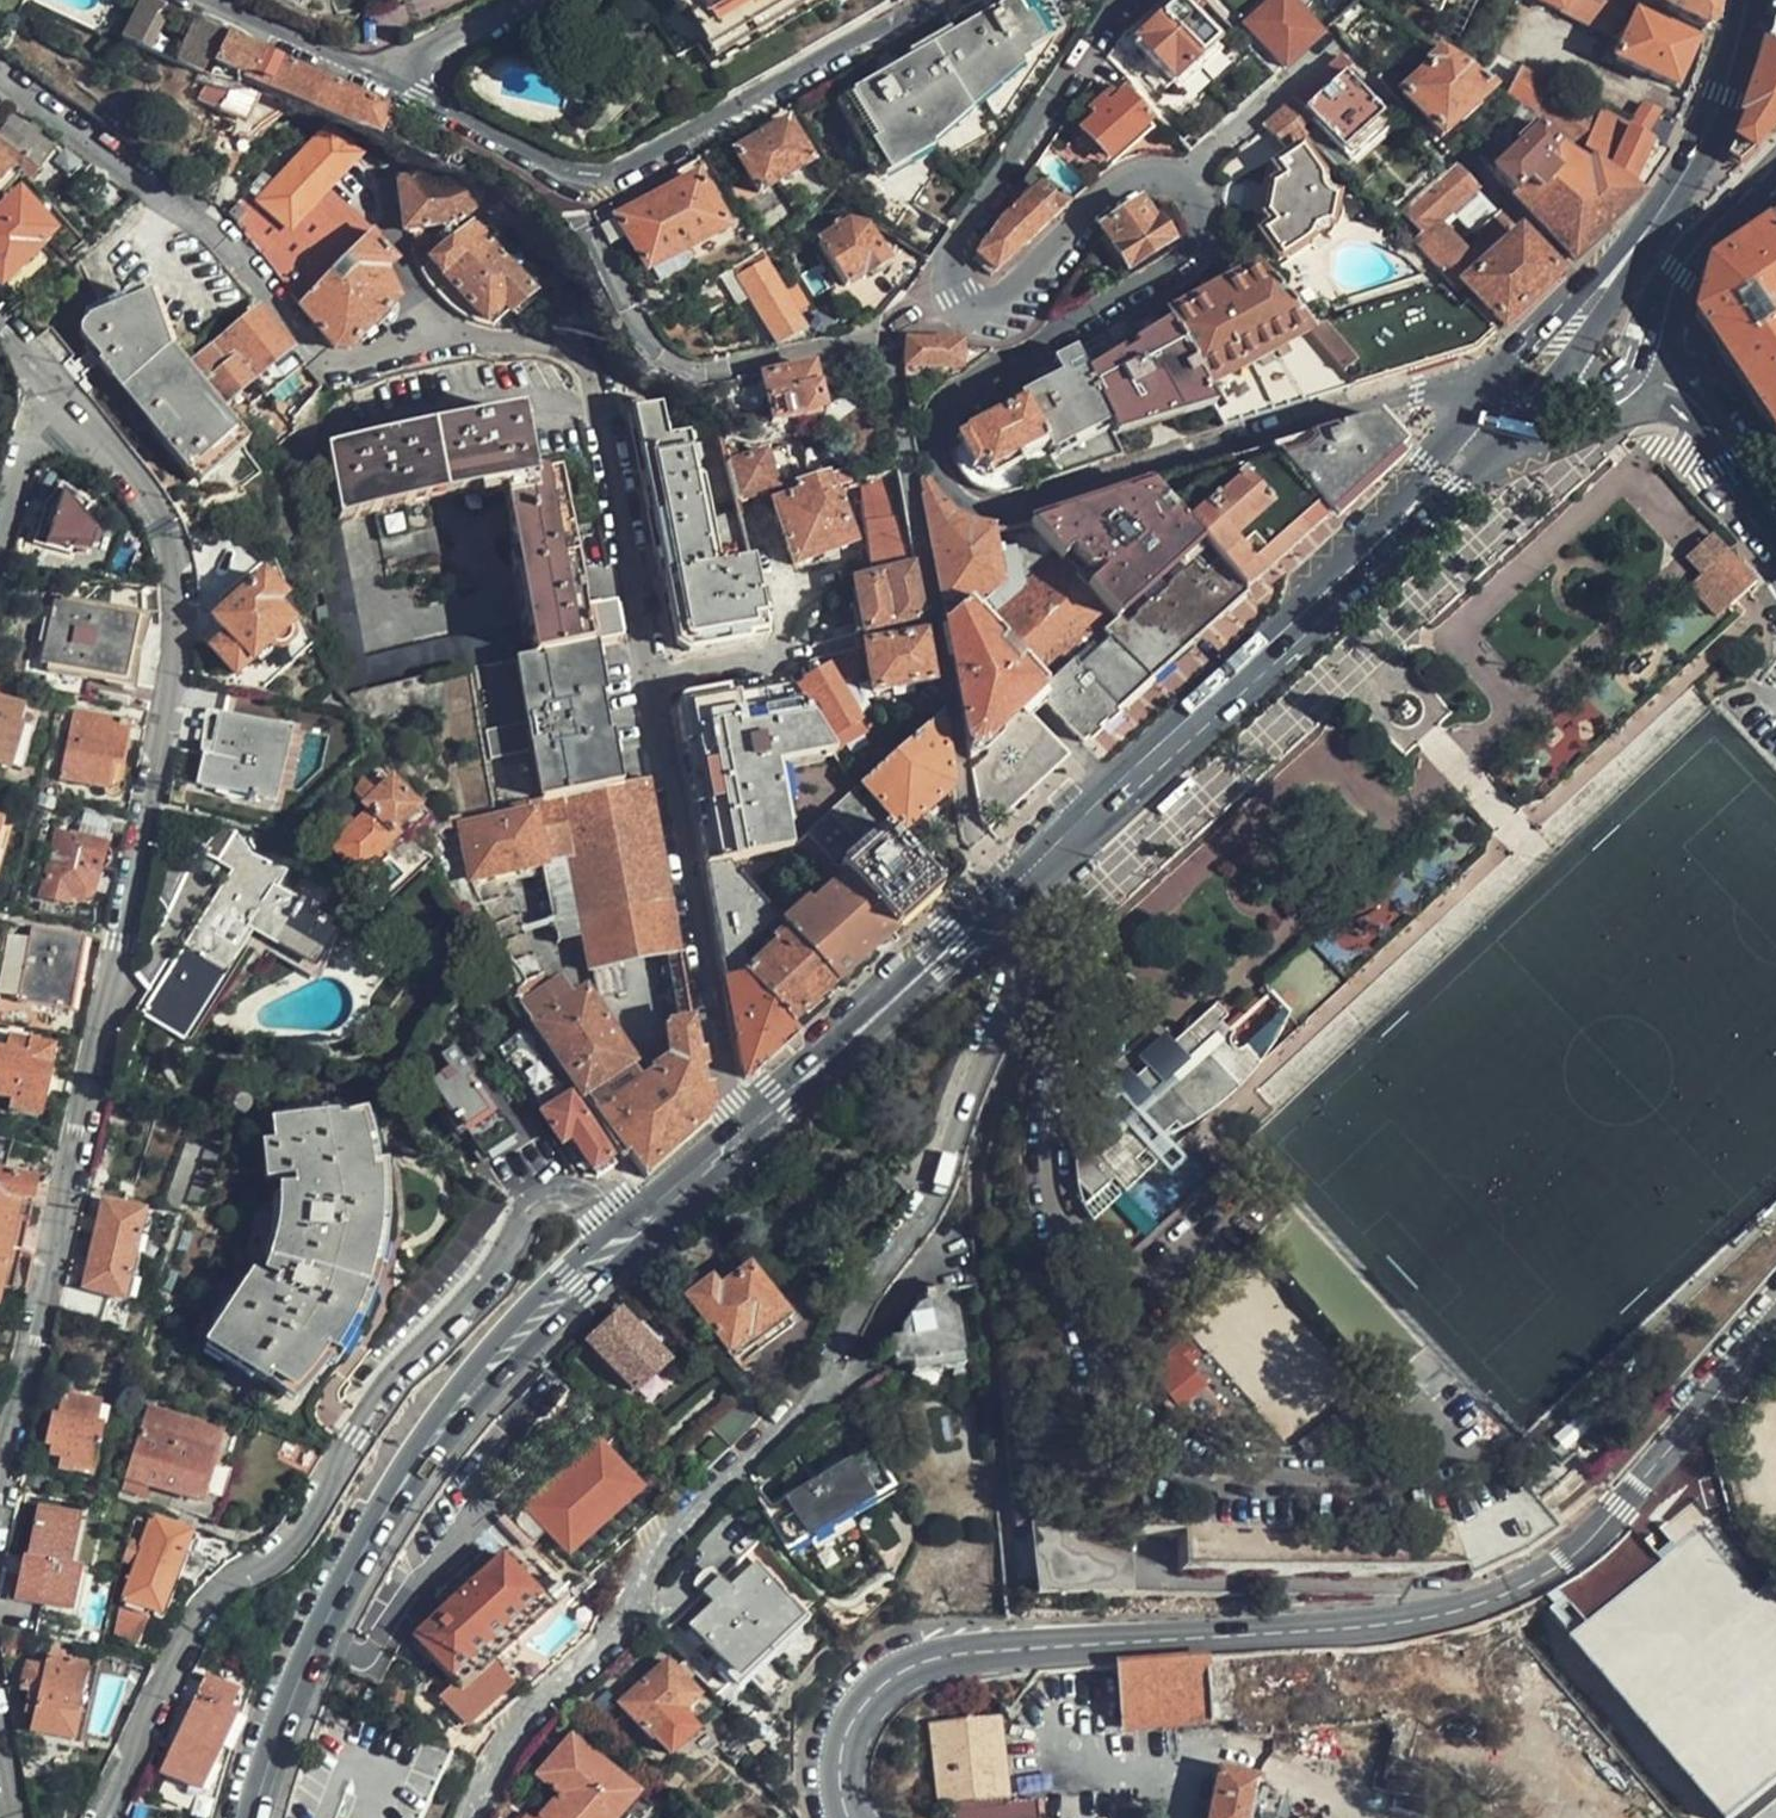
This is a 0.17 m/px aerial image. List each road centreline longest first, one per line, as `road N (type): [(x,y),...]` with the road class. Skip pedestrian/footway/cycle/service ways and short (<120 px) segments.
road 1 (residential): [(1496,415),(1439,392),(1408,394),(1005,510),(979,509),(937,478),(932,429),(949,405),(1182,257),(1196,234),(1197,207),(1180,186),(1131,181),(992,306),(970,308),(950,277),(1023,146),(1122,0)]
road 2 (residential): [(0,331),(136,490),(176,575),(173,667),(0,1475)]
road 3 (secondary): [(629,1237),(1403,519),(1496,415)]
road 4 (unclassified): [(1775,1332),(1622,1506),(1525,1585),(1449,1612),(1368,1626),(941,1655),(876,1694),(849,1728),(842,1764),(849,1817)]
road 5 (residential): [(101,1817),(187,1632),(218,1589),(287,1550),(371,1400),(495,1269),(535,1203),(584,1199),(629,1237)]
road 6 (secondary): [(256,1817),(320,1643),(433,1441),(531,1323),(629,1237)]
road 7 (residential): [(930,0),(613,176),(555,173),(387,90)]
road 8 (secondary): [(1553,348),(1677,187),(1718,96),(1744,0)]
road 9 (unclassified): [(1749,189),(1674,269),(1658,311),(1649,384)]
road 10 (residential): [(387,90),(187,0)]
road 11 (unclassified): [(1649,384),(1685,401),(1775,529)]
road 12 (residential): [(387,90),(418,61),(533,0)]
road 13 (residential): [(652,680),(802,652)]

